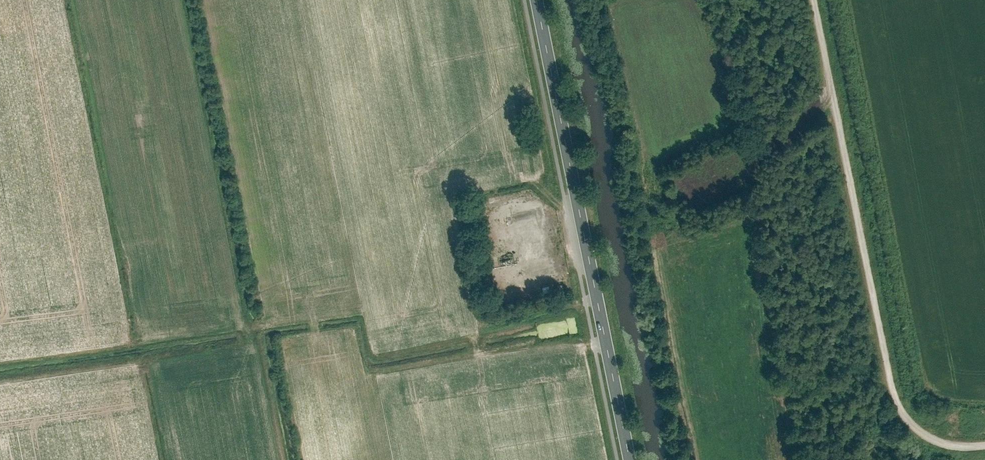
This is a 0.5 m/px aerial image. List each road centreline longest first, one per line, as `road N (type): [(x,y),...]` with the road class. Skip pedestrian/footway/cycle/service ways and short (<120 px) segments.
road 1 (track): [(984,442),(931,437),(895,402),(811,0)]
road 2 (tertiary): [(628,459),(536,0)]

